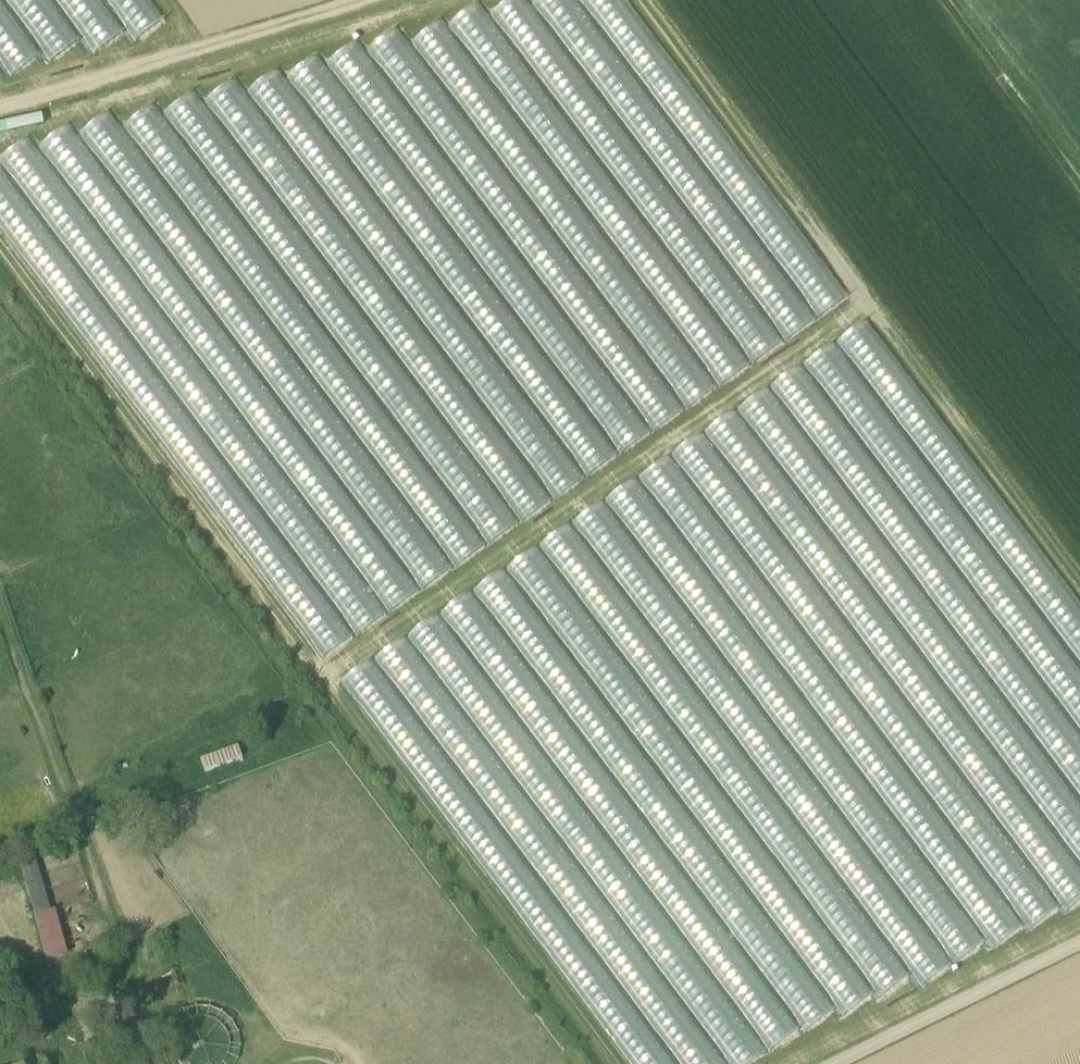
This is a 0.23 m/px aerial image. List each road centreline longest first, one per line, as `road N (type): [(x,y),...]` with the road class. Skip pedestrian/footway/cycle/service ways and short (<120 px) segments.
road 1 (track): [(419,0),(0,124)]
road 2 (track): [(1079,943),(835,1063)]
road 3 (track): [(1079,185),(944,0)]

